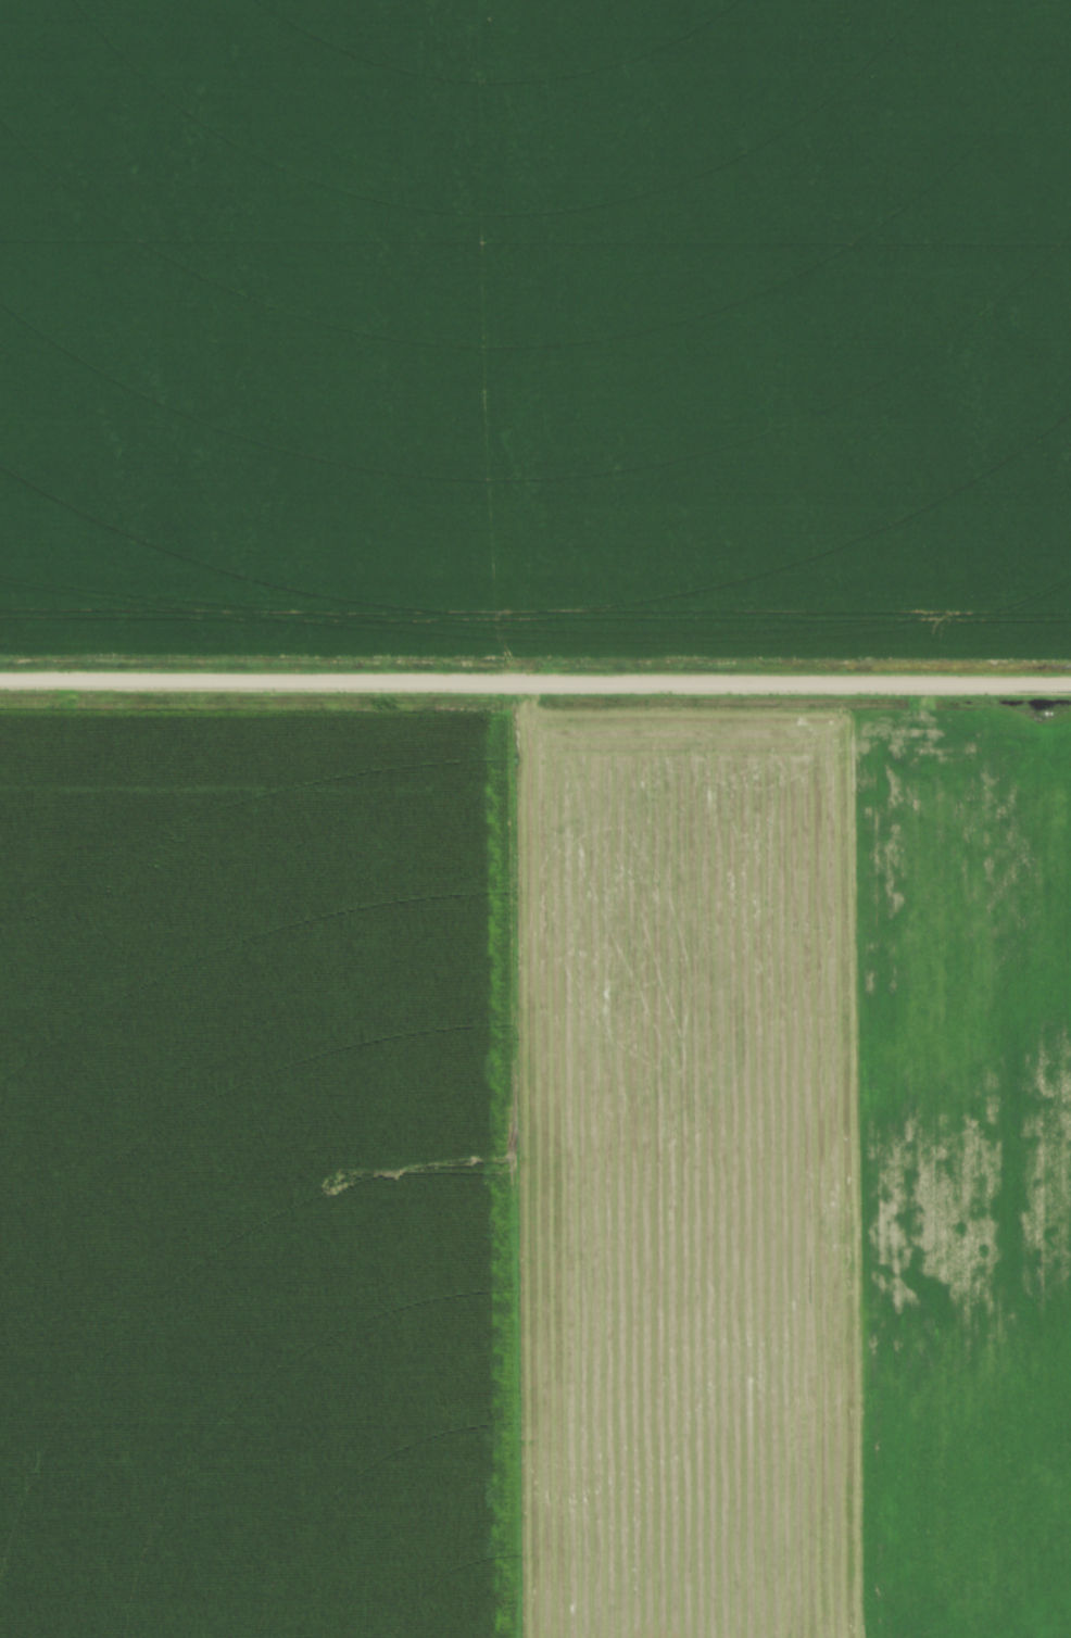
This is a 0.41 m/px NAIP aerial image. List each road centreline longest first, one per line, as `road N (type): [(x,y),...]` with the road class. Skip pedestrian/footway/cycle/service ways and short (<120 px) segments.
road 1 (residential): [(0,681),(1070,684)]

